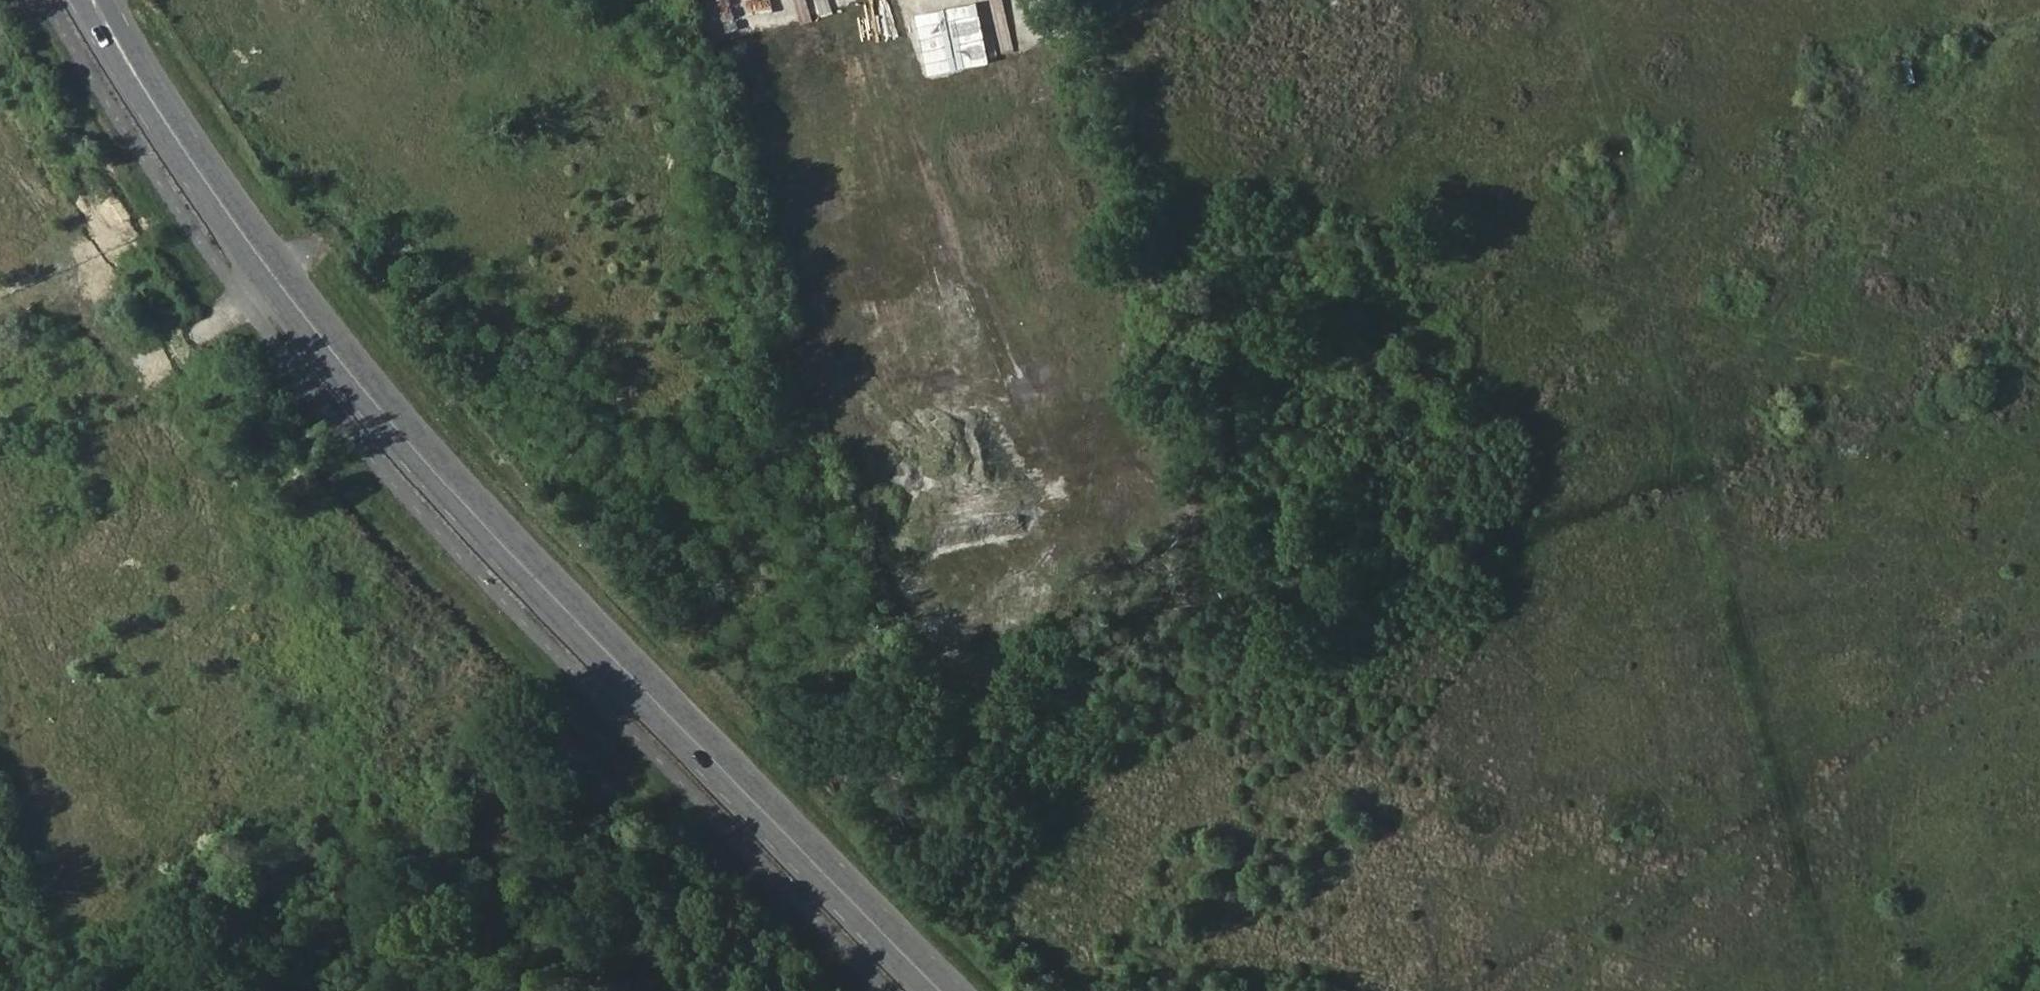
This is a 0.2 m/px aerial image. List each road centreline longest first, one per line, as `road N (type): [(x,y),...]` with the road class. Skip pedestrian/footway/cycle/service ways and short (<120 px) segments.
road 1 (primary): [(940,990),(431,467),(278,279),(119,44)]

